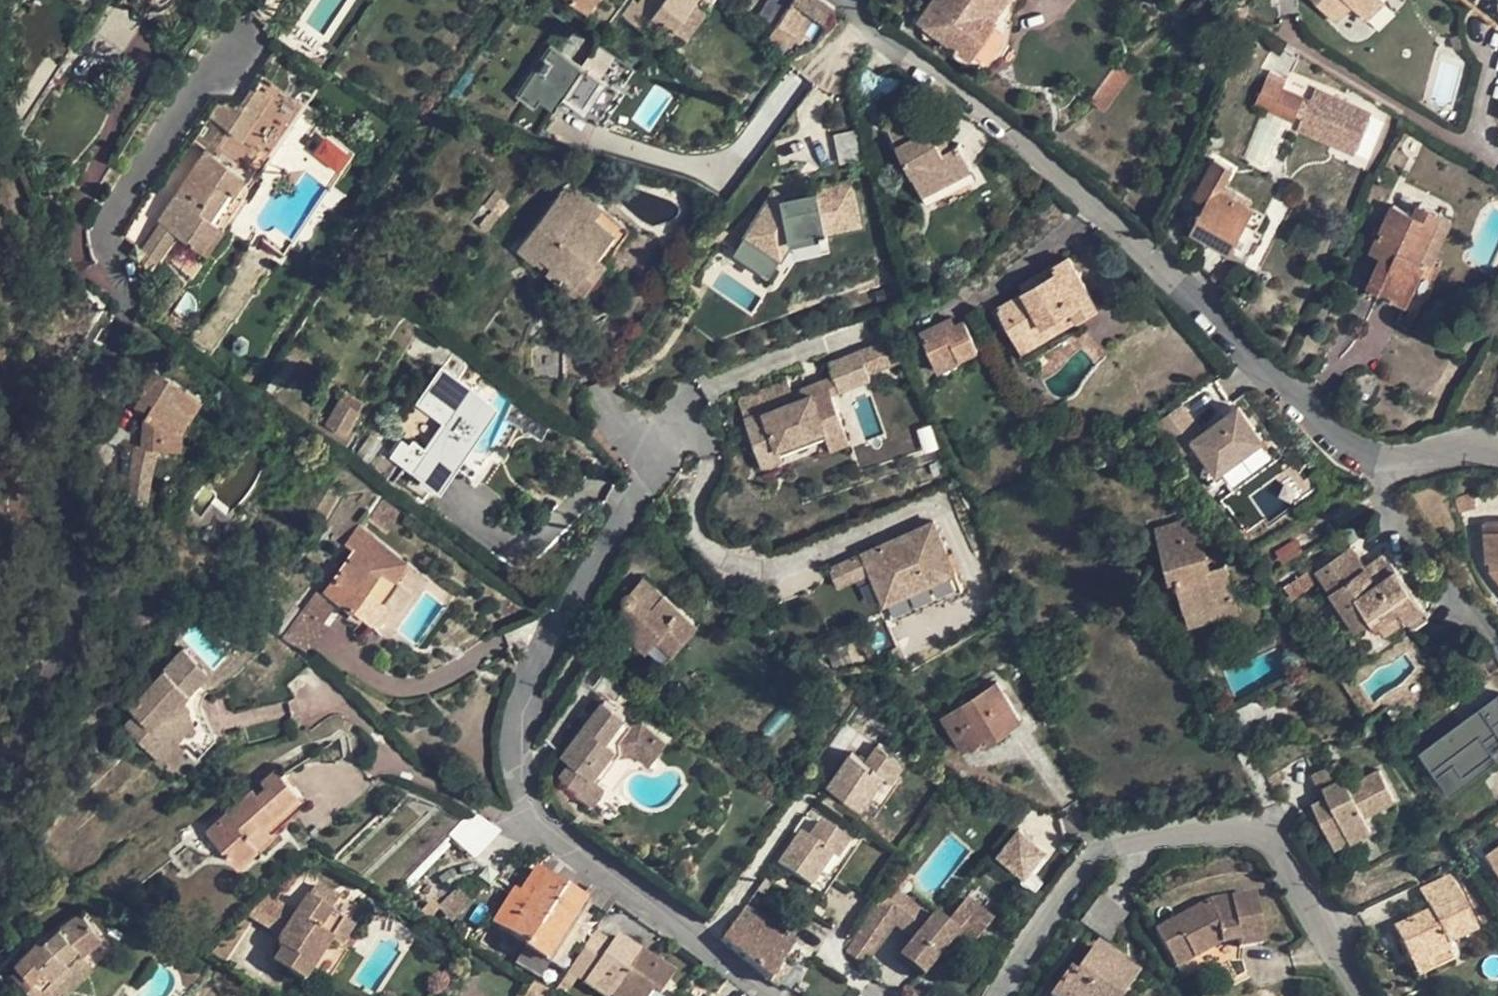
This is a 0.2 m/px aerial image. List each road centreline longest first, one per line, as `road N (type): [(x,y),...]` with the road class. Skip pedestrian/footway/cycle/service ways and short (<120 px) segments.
road 1 (residential): [(1497,452),(1480,445),(1375,464),(1334,445),(1201,304),(1019,136),(909,47),(834,0)]
road 2 (residential): [(774,995),(543,828),(519,795),(512,742),(517,697),(645,485),(653,439)]
road 3 (residential): [(994,995),(1093,854),(1232,826),(1261,834),(1281,857),(1364,995)]
road 4 (residential): [(138,319),(112,385),(80,579),(39,714),(0,764)]
road 5 (residential): [(138,319),(107,255),(112,208),(181,97),(230,53)]
road 6 (residential): [(1497,44),(1481,119),(1483,145),(1497,155)]

